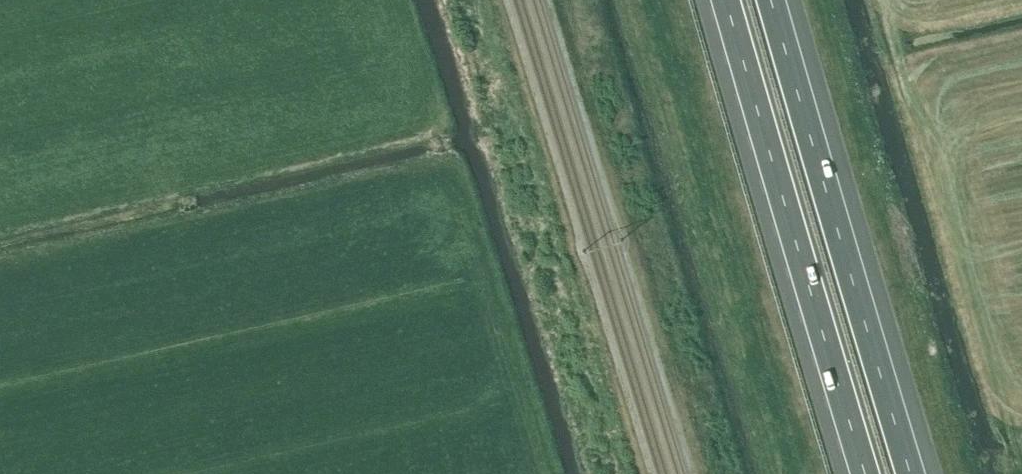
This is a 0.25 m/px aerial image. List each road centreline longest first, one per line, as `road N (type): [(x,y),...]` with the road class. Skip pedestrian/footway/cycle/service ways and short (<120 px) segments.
road 1 (motorway): [(917,473),(776,0)]
road 2 (motorway): [(723,0),(864,473)]

